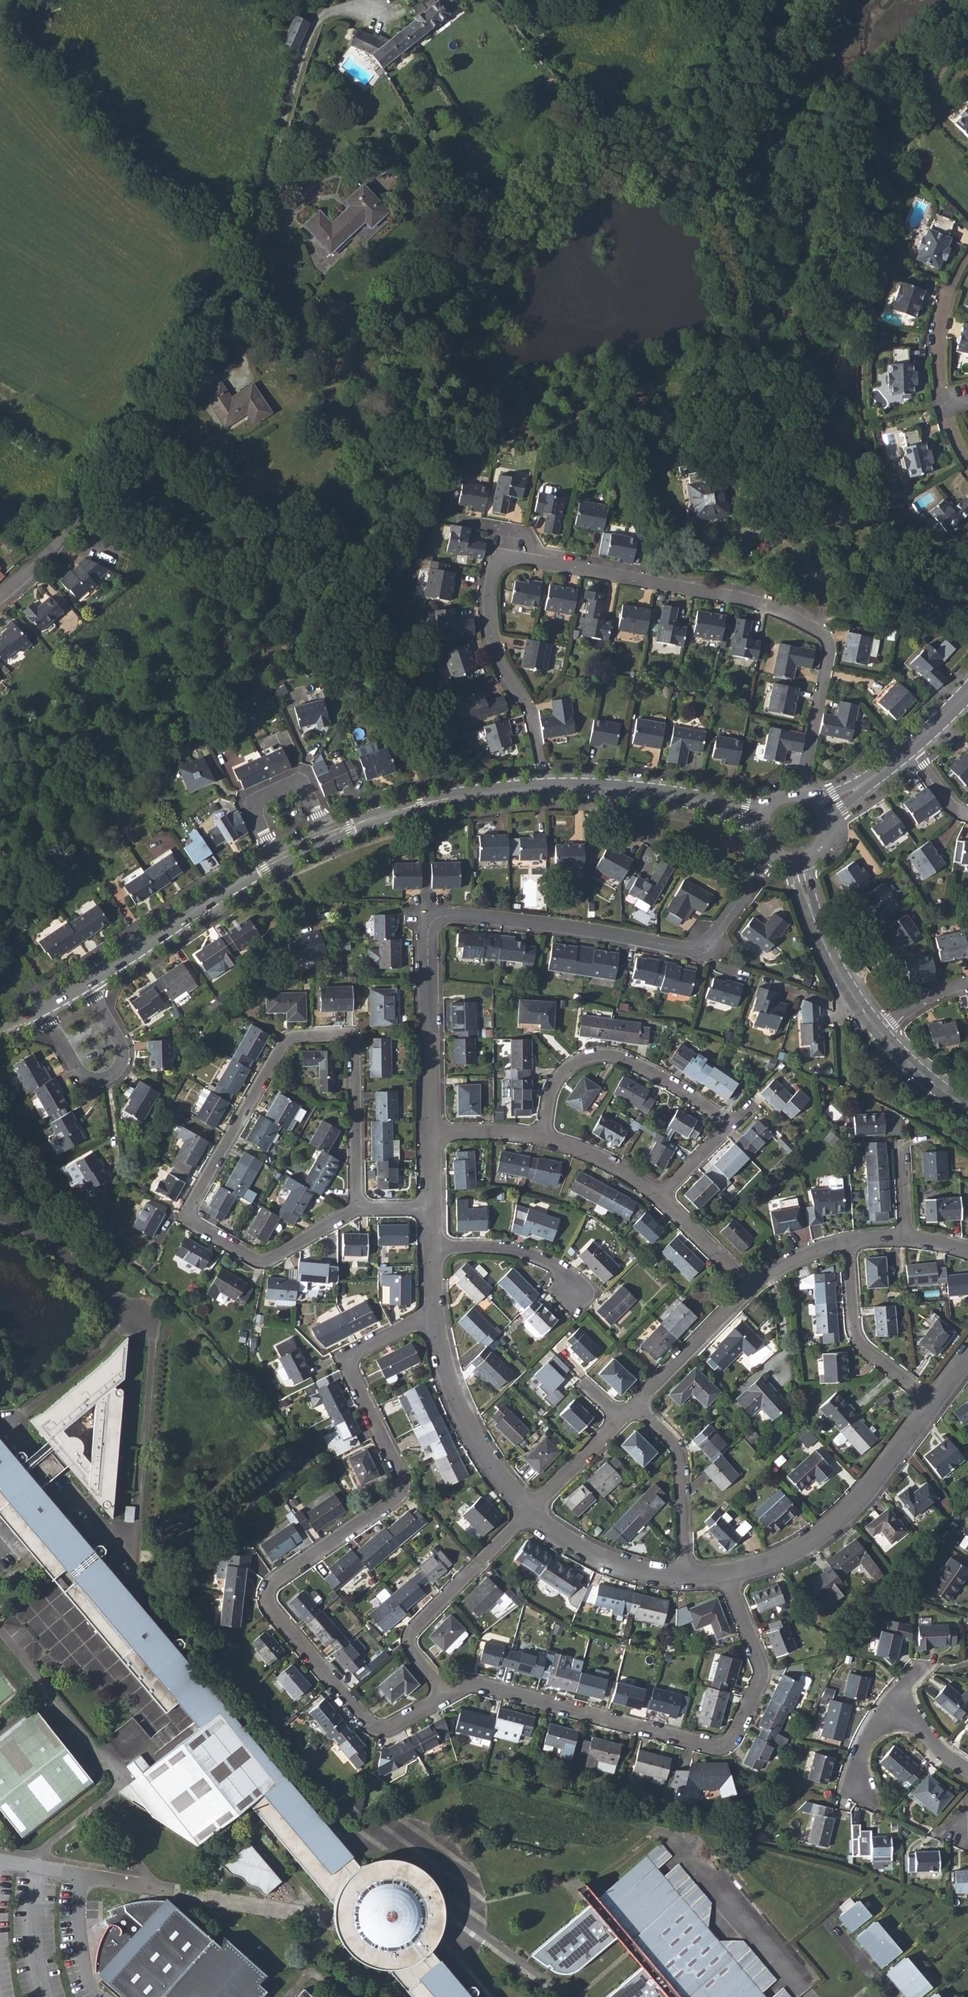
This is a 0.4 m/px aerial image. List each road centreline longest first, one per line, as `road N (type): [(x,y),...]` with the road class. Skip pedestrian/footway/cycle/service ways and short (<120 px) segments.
road 1 (residential): [(798,791),(829,652),(817,630),(756,604),(518,557),(500,560),(490,574),(488,615),(496,655),(527,707),(541,789)]
road 2 (residential): [(0,595),(57,543),(257,216),(318,22),(344,9),(382,8)]
road 3 (residential): [(445,1697),(388,1729),(365,1723),(265,1593),(397,1497),(402,1480),(345,1365),(349,1355),(433,1320)]
road 4 (residential): [(771,857),(697,949),(510,920),(436,919),(428,934),(430,1133)]
road 5 (residential): [(727,1575),(762,1675),(723,1747),(478,1686),(445,1697)]
road 6 (residential): [(356,1210),(261,1261),(187,1216),(284,1043),(338,1037),(354,1048)]
road 7 (tertiary): [(275,860),(86,984),(0,1030)]
road 8 (residential): [(727,1575),(781,1559),(825,1531),(862,1497),(932,1403)]
road 9 (residential): [(540,1138),(559,1078),(601,1057),(653,1075),(728,1127)]
road 10 (residential): [(528,1510),(414,1629),(411,1651),(445,1697)]
road 11 (tertiary): [(541,789),(446,800),(323,837)]
road 12 (tertiary): [(757,817),(655,793),(541,789)]
road 13 (residential): [(433,1320),(452,1395),(473,1436),(528,1510)]
road 14 (residential): [(932,1403),(855,1338),(848,1244)]
road 15 (residential): [(636,1404),(677,1452),(685,1579)]
road 16 (residential): [(879,1033),(819,934),(796,864)]
road 17 (residential): [(528,1510),(603,1562),(685,1579)]
road 18 (residential): [(323,837),(297,784),(260,796),(254,816),(275,860)]
road 19 (residential): [(636,1404),(752,1288)]
road 20 (residential): [(354,1048),(356,1210)]
road 21 (residential): [(574,1294),(559,1271),(527,1256),(431,1249)]
road 22 (residential): [(941,402),(940,327),(967,255)]
road 23 (residential): [(540,1138),(583,1152),(659,1198)]
road 24 (residential): [(528,1510),(623,1417)]
road 25 (residential): [(659,1198),(752,1288)]

